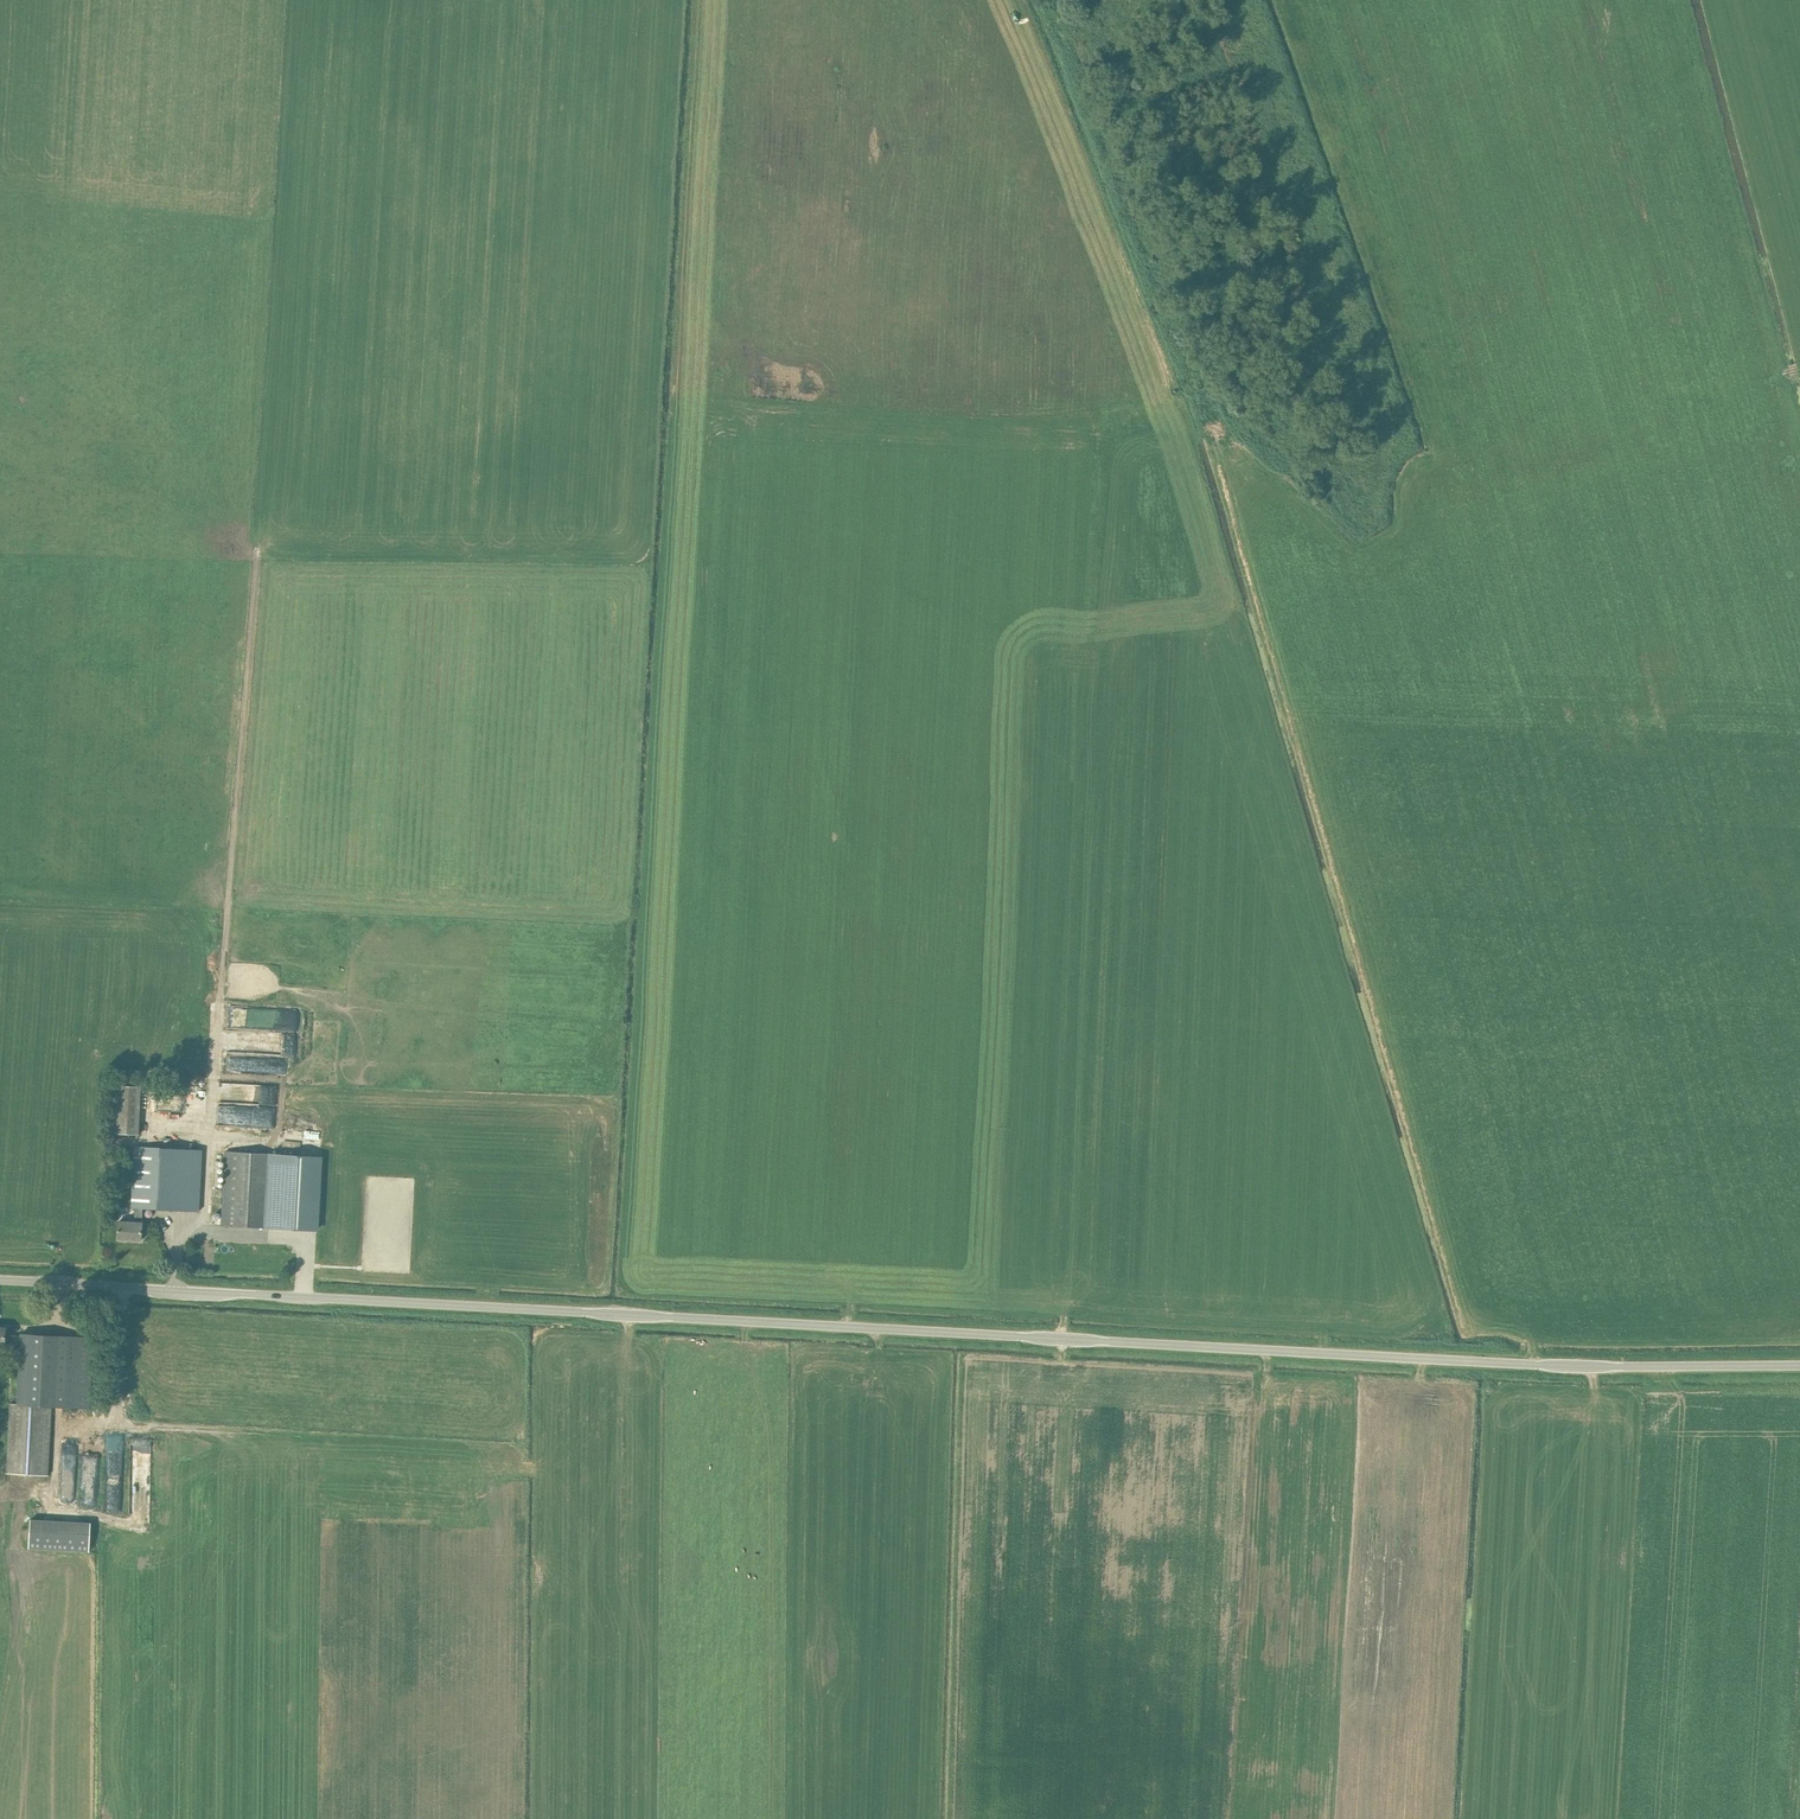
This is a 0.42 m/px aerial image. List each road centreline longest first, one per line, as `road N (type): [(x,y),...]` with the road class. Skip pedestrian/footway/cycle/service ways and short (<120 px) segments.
road 1 (unclassified): [(1799,1367),(1409,1359),(0,1278)]

